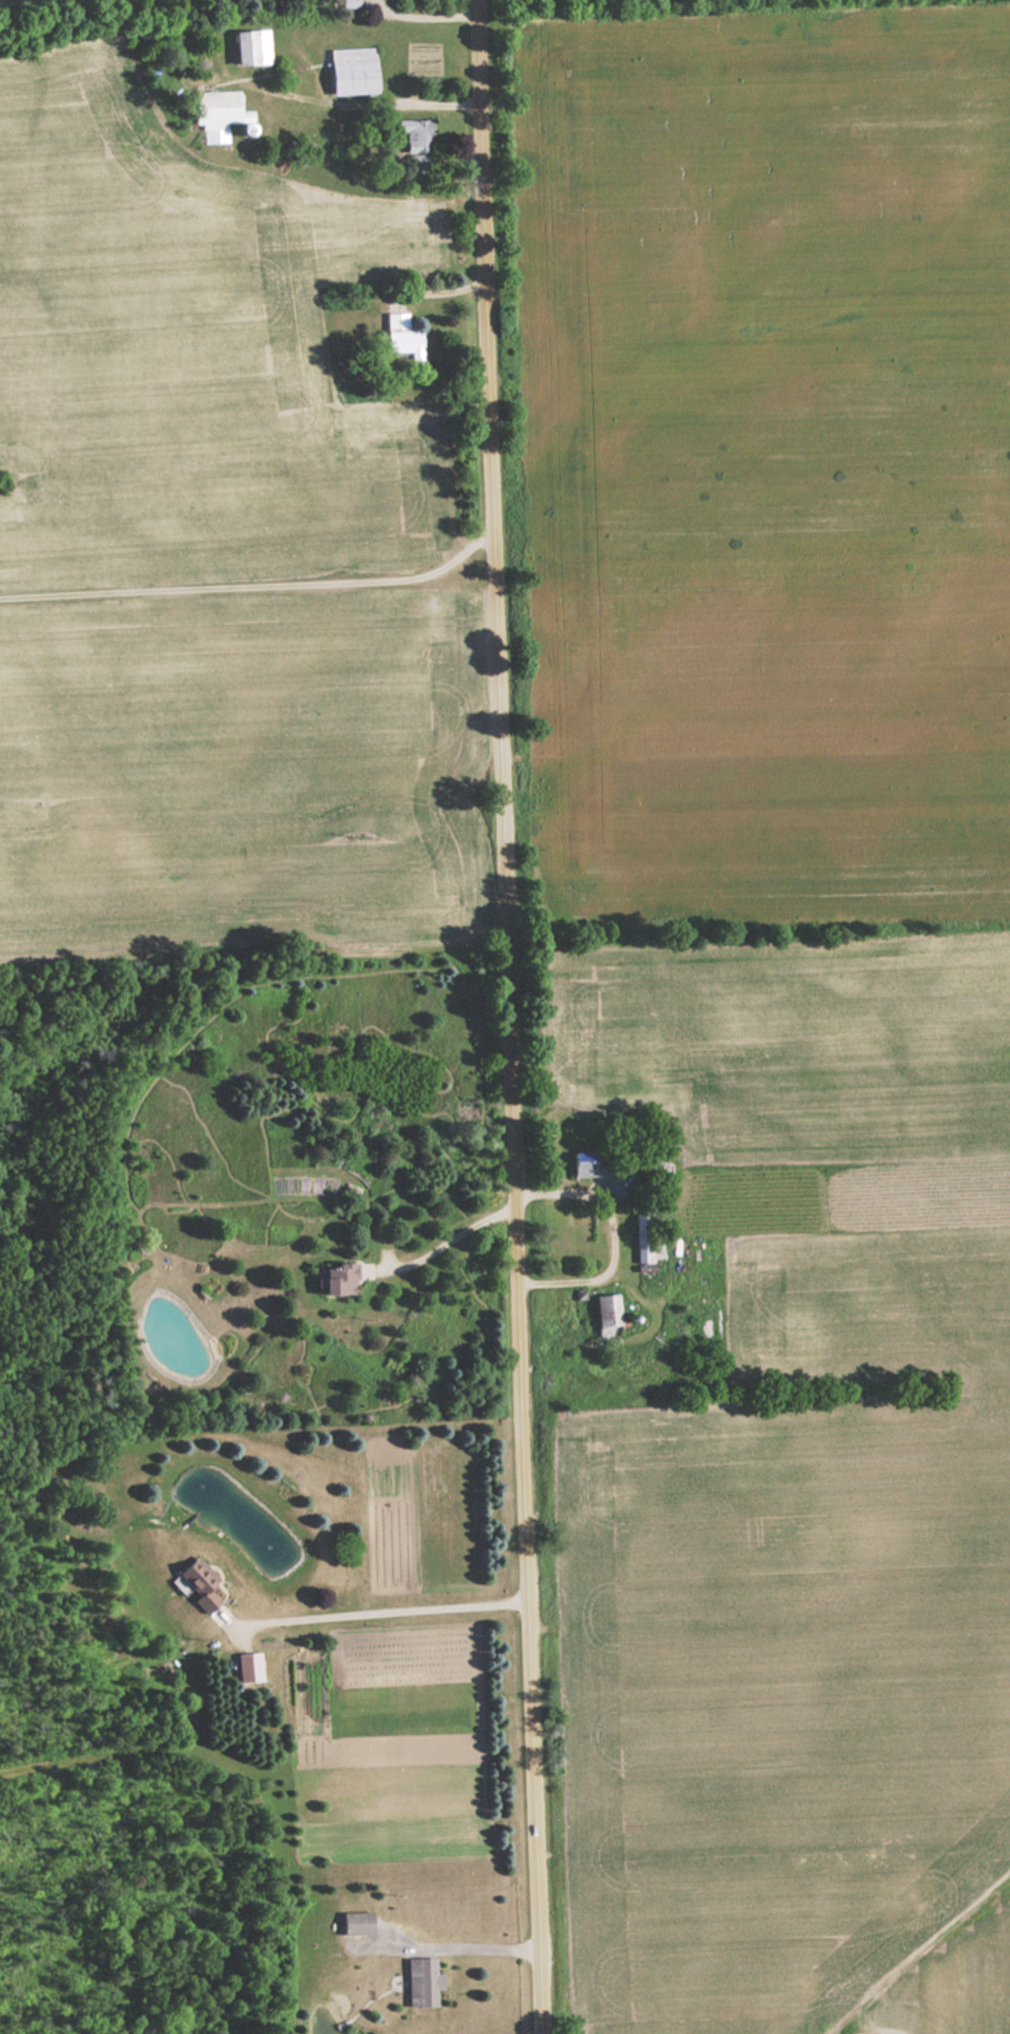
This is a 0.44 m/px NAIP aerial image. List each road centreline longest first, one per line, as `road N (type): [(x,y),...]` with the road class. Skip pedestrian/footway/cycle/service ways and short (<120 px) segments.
road 1 (residential): [(545,2033),(474,0)]

